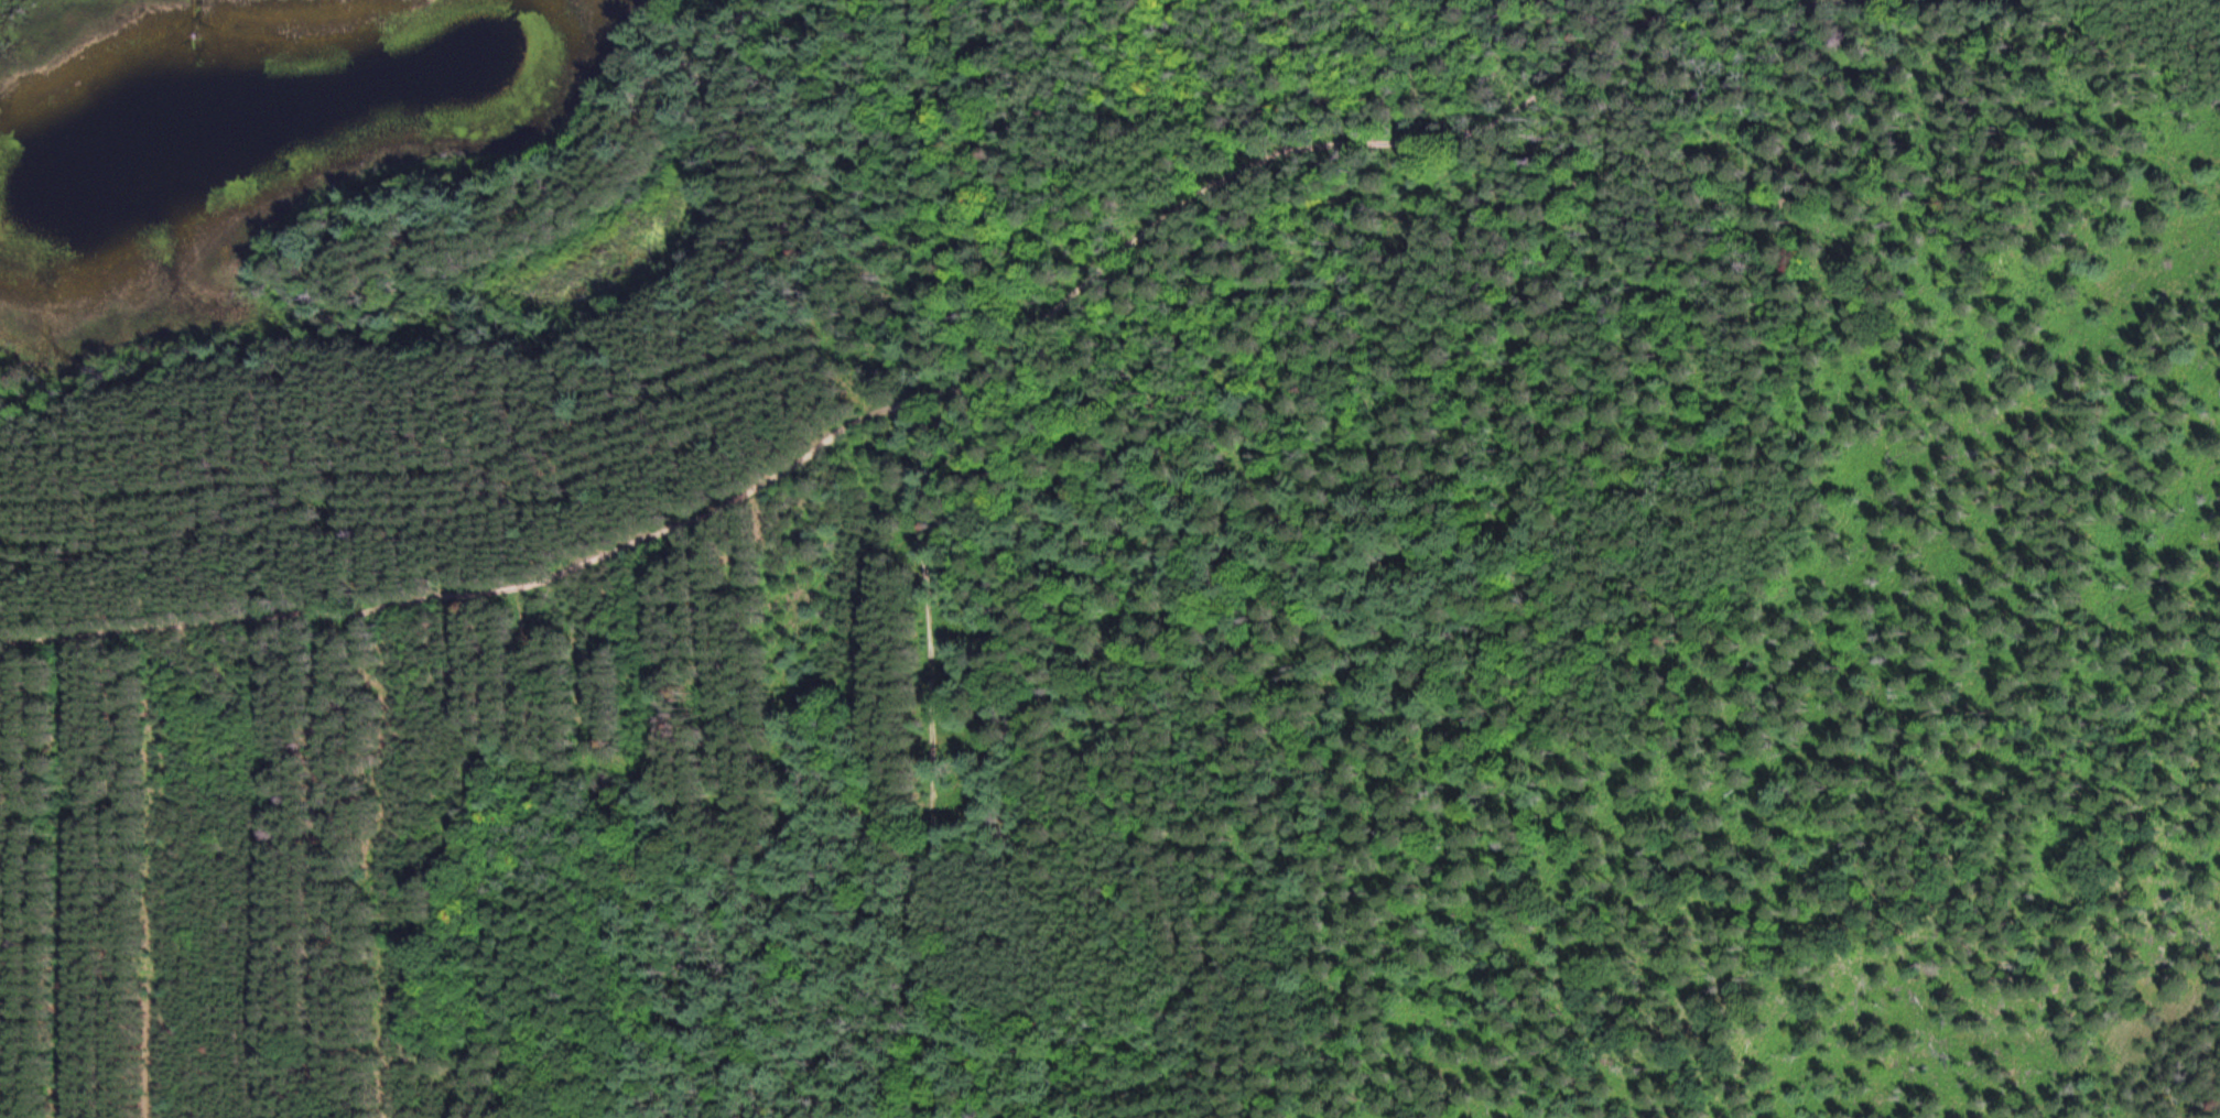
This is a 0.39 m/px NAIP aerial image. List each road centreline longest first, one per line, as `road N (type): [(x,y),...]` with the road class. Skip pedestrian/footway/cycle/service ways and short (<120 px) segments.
road 1 (track): [(0,637),(359,610),(523,586),(566,571),(792,468),(869,413),(994,369),(1138,232),(1279,150),(1492,124),(1612,37),(1697,0)]
road 2 (track): [(967,383),(933,424),(919,465),(926,1117)]

